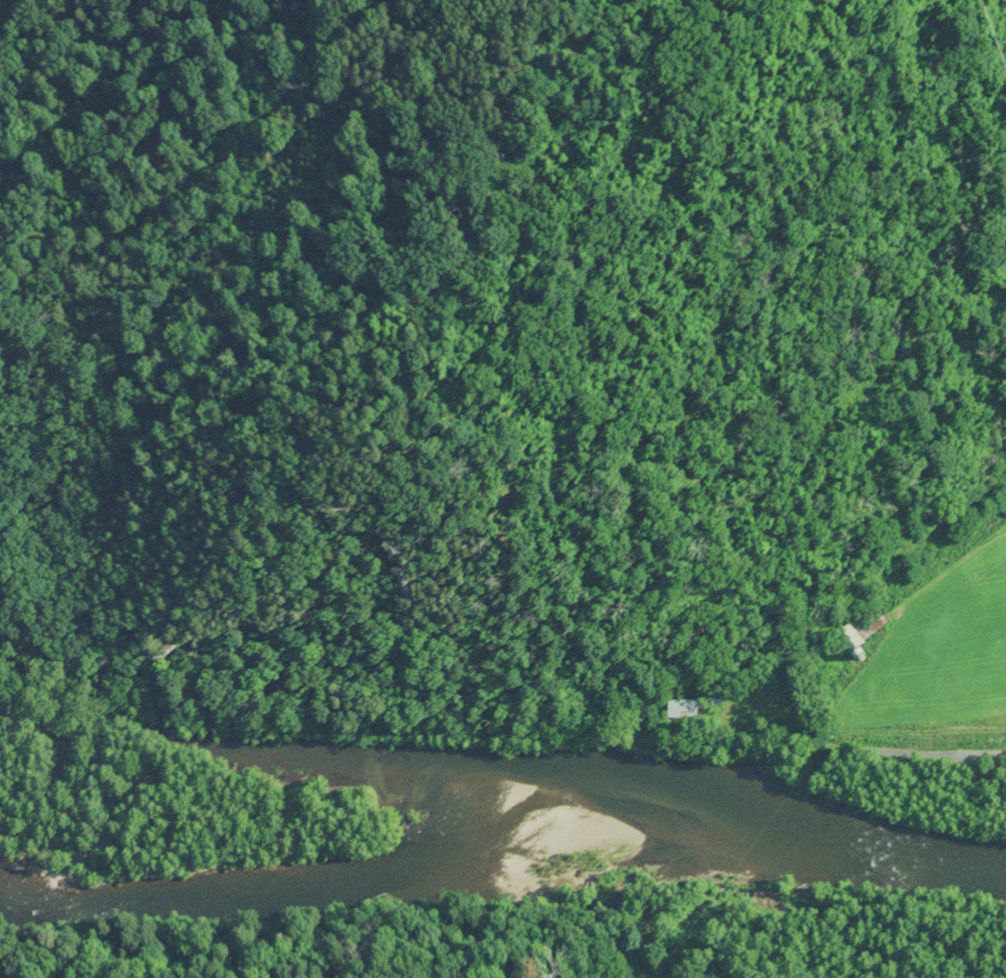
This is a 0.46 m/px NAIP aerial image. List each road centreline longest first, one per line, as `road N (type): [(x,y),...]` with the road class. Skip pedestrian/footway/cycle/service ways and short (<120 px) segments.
road 1 (residential): [(1005,747),(816,737)]

